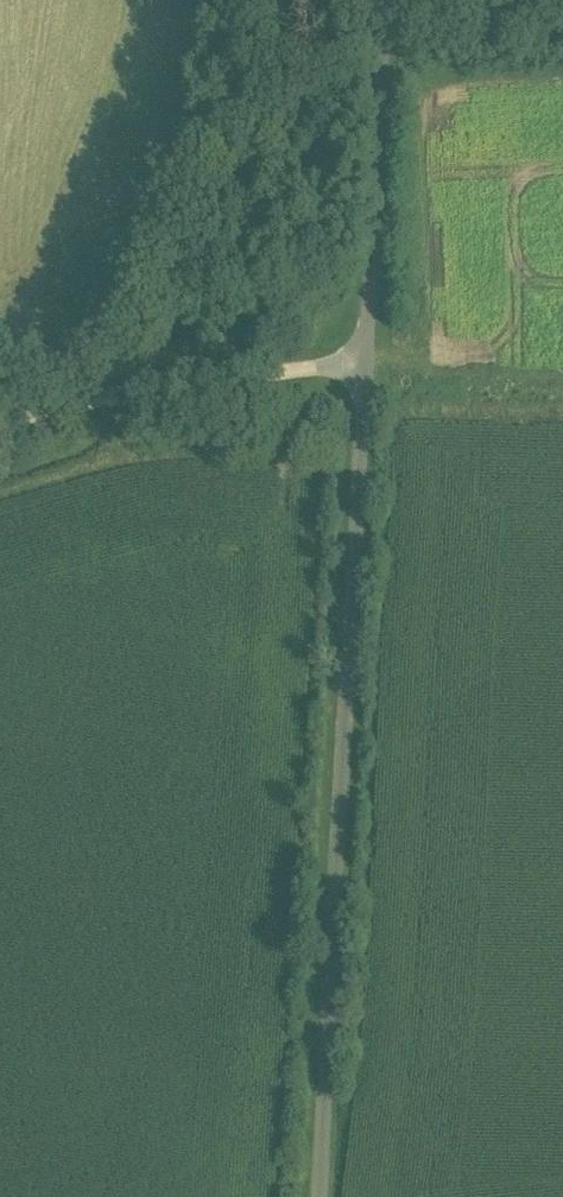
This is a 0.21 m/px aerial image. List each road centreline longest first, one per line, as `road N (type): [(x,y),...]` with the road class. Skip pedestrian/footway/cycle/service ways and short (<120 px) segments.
road 1 (unclassified): [(363,359),(322,1196)]
road 2 (unclassified): [(0,428),(363,359)]
road 3 (unclassified): [(402,0),(363,359)]

